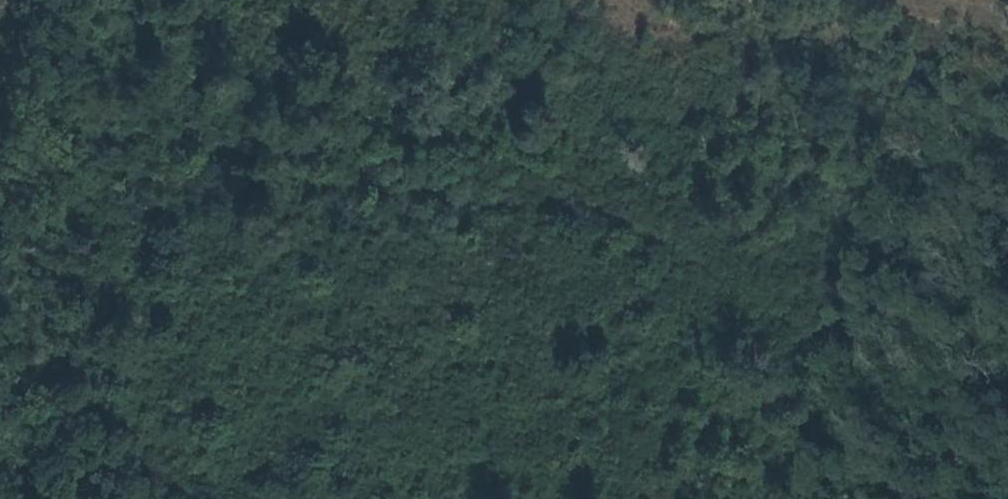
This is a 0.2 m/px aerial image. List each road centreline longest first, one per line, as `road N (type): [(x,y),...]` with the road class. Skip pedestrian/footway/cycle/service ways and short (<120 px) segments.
road 1 (track): [(969,498),(968,465),(1007,373)]

